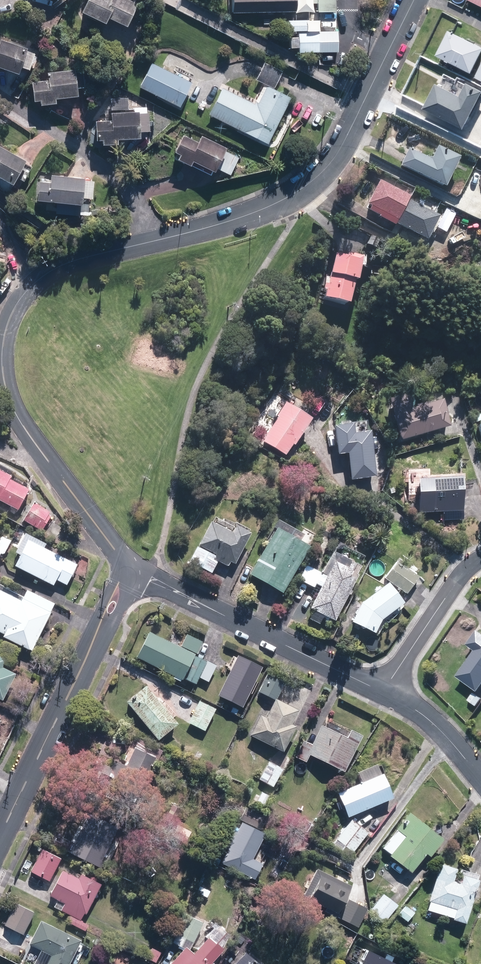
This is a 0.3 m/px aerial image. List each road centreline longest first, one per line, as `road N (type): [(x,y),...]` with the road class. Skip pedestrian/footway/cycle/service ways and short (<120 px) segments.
road 1 (residential): [(147,243),(41,278),(12,313),(2,351),(24,428),(114,548),(121,576)]
road 2 (residential): [(414,0),(345,140),(308,184),(234,220),(147,243)]
road 3 (residential): [(383,692),(149,581),(121,576)]
road 4 (residential): [(121,576),(0,836)]
road 5 (residential): [(147,243),(128,194),(103,160),(0,96)]
road 6 (residential): [(480,558),(452,587),(383,692)]
road 7 (residential): [(480,779),(421,713),(383,692)]

